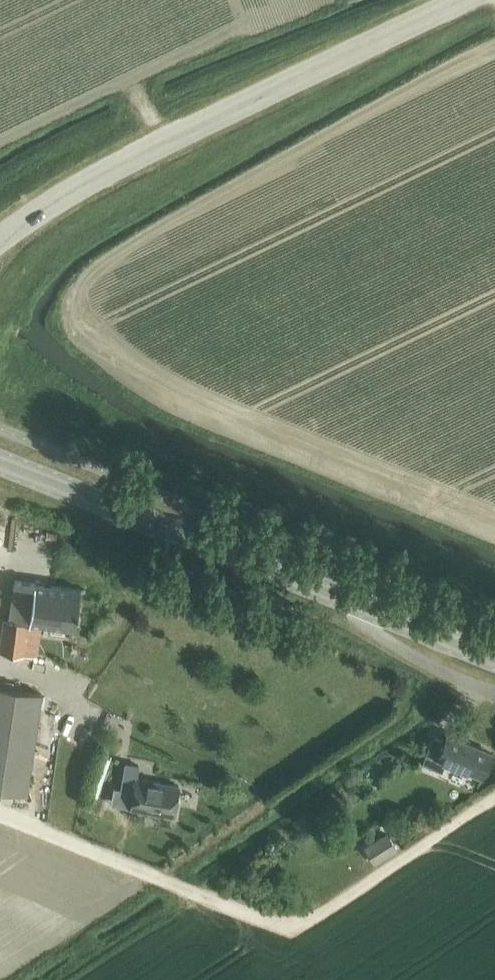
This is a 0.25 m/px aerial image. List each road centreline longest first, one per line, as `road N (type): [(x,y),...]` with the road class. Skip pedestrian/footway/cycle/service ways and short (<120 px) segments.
road 1 (secondary): [(494,661),(0,465)]
road 2 (tertiary): [(0,239),(124,155),(460,0)]
road 3 (track): [(494,801),(288,931),(142,872)]
road 4 (track): [(494,692),(400,649),(361,621),(365,610)]

